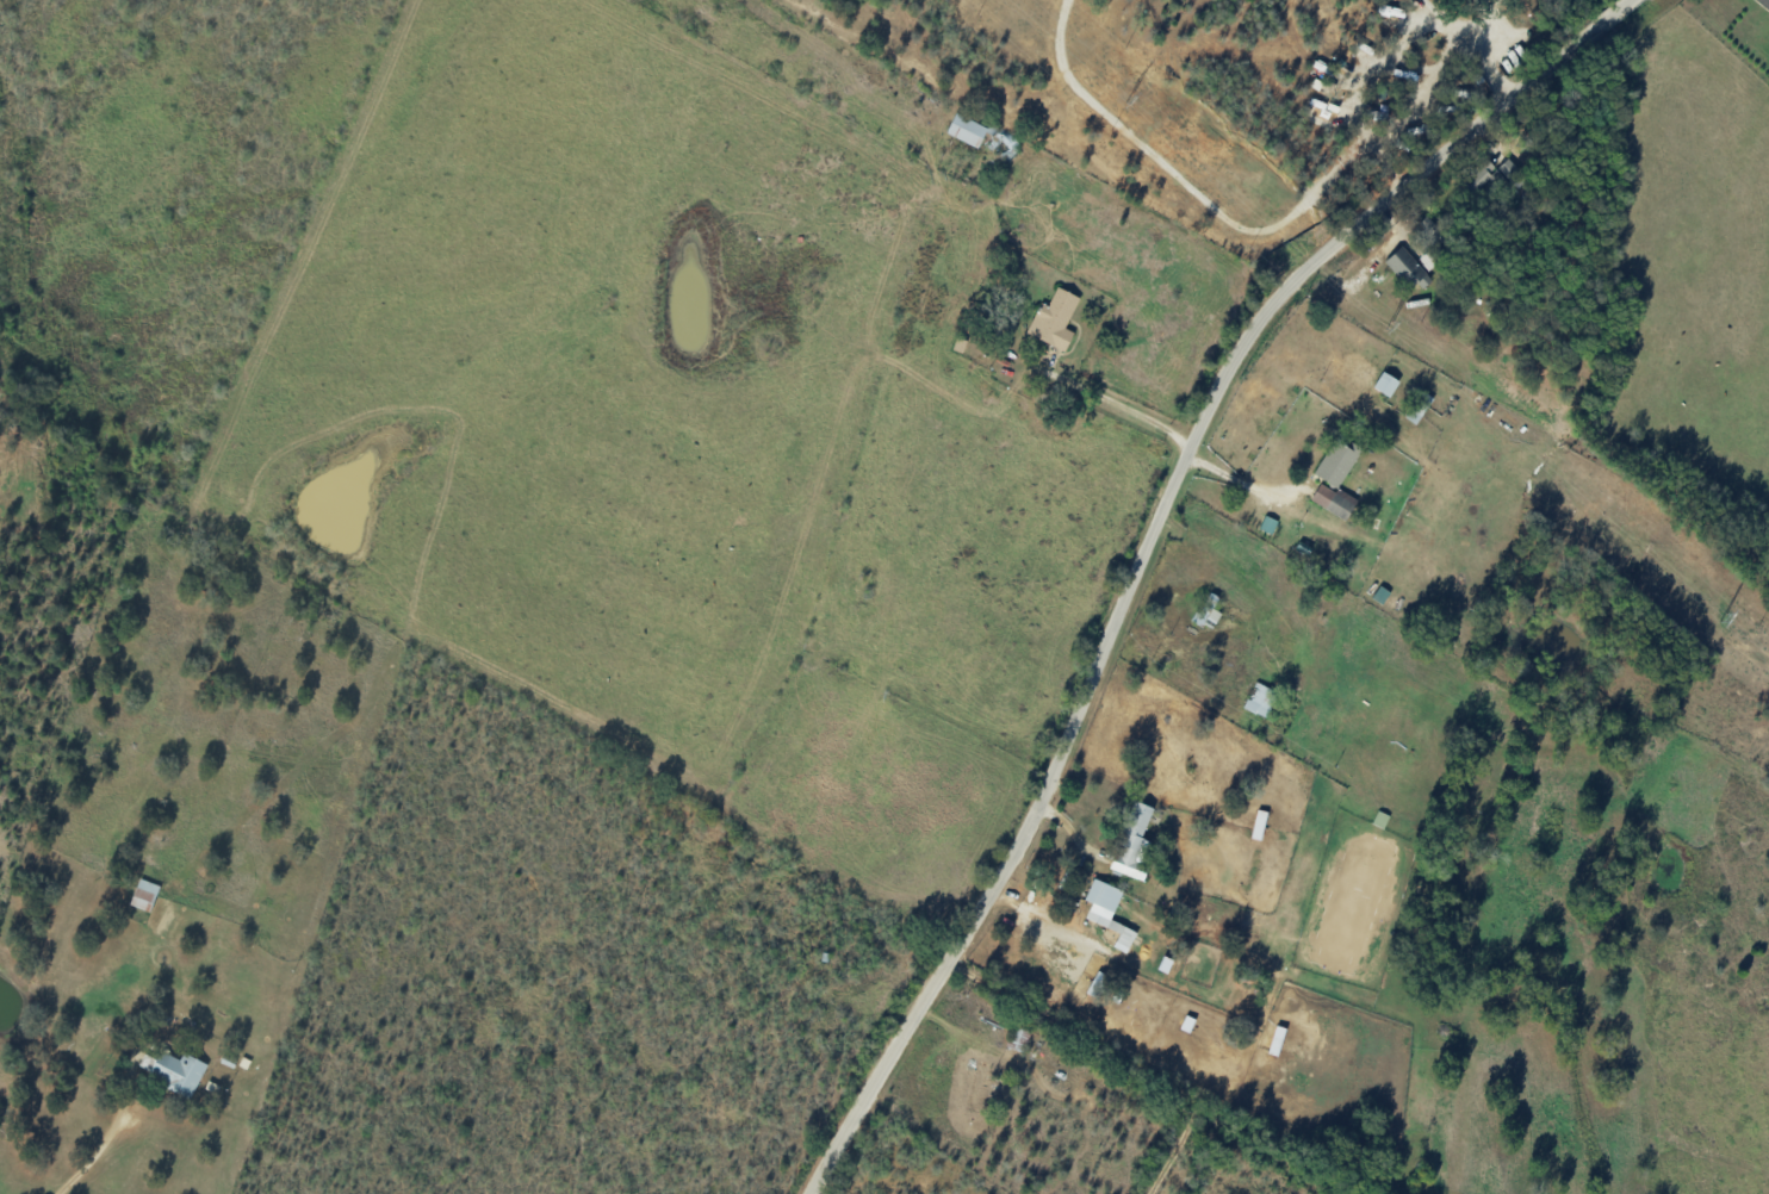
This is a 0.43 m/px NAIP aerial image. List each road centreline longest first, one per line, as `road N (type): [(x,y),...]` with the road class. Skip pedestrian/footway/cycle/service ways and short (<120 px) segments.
road 1 (residential): [(816,1193),(1043,810),(1168,500),(1249,341),(1333,250),(1632,0)]

